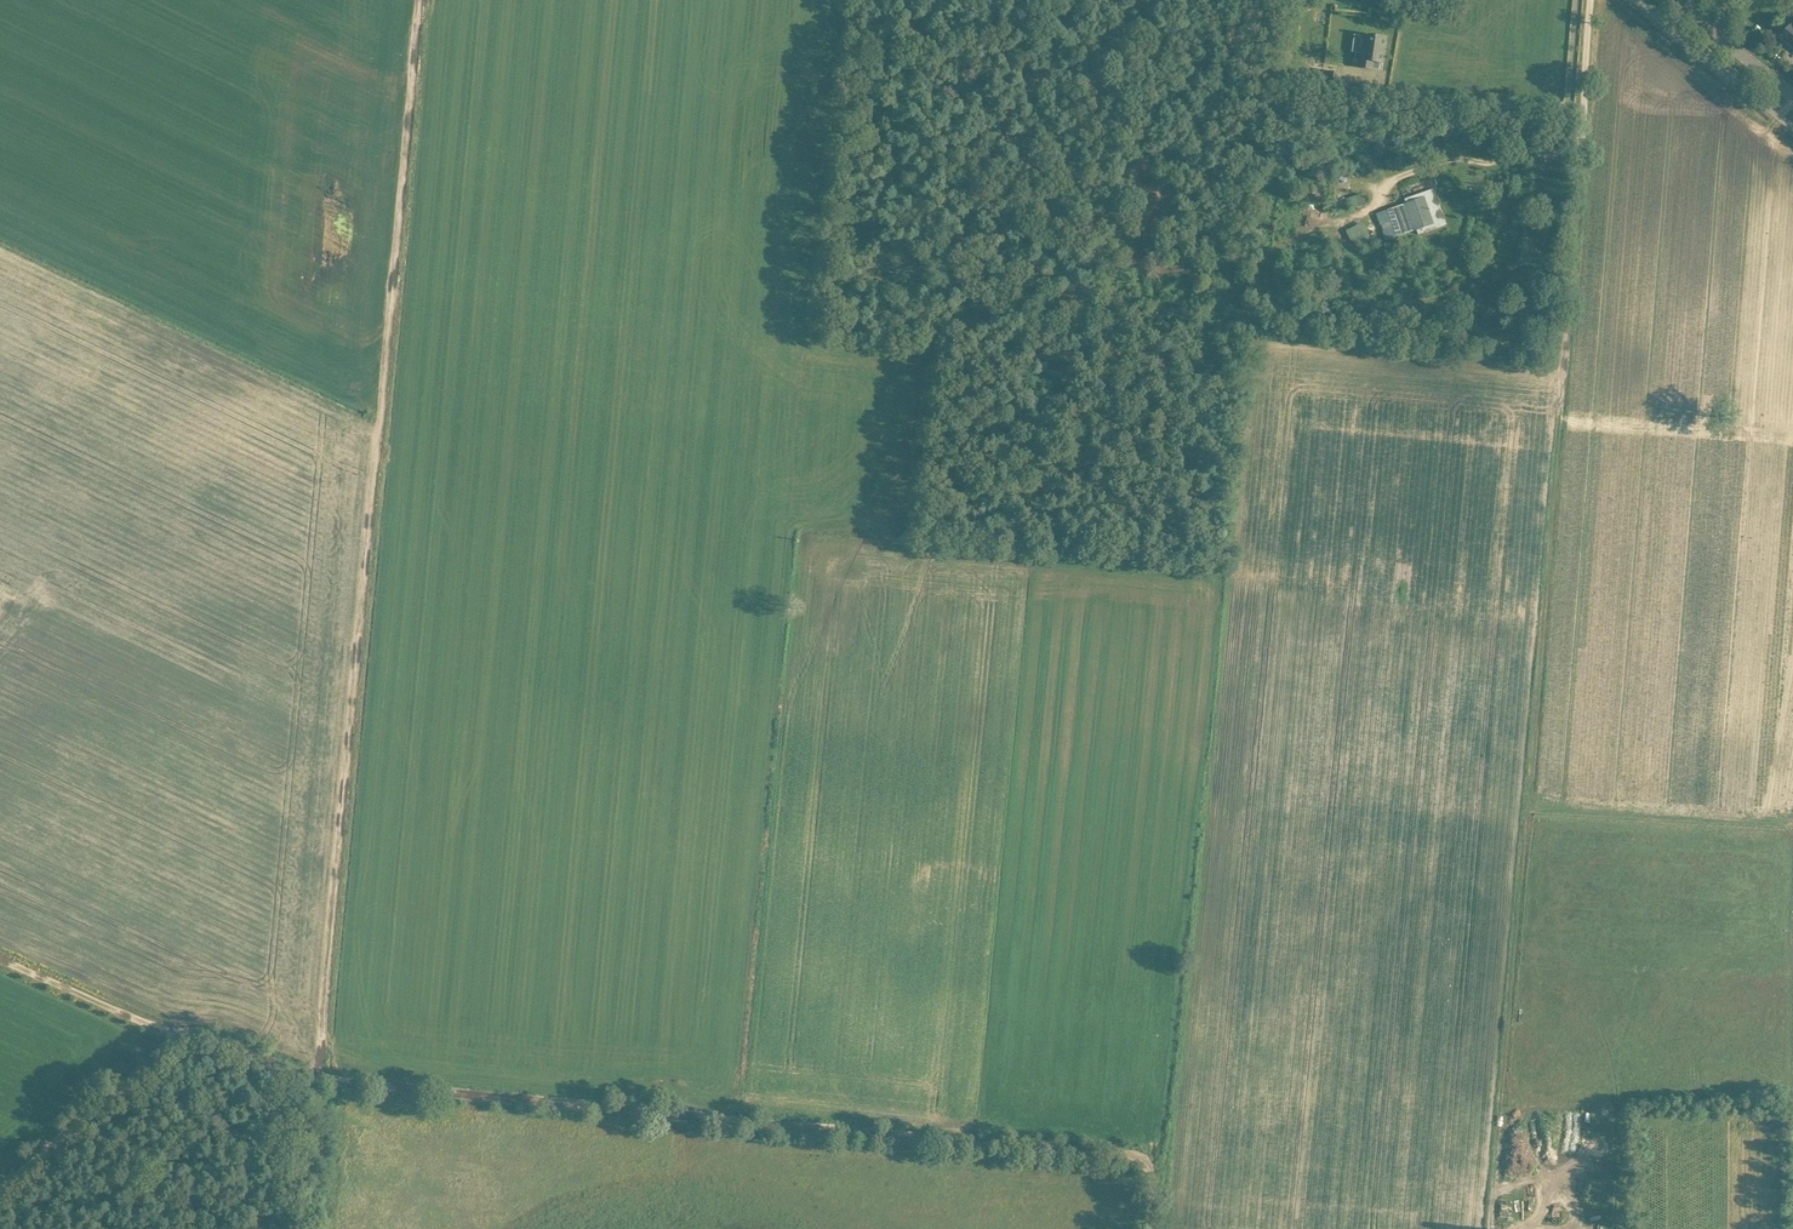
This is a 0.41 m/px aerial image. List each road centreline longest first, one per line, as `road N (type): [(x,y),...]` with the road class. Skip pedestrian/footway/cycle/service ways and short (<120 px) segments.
road 1 (track): [(172,1038),(213,1037),(320,1081),(1133,1157),(1151,1172),(1148,1228)]
road 2 (track): [(188,1228),(74,1129),(172,1038)]
road 3 (track): [(172,1038),(0,961)]
road 4 (tertiary): [(1792,97),(1670,0)]

